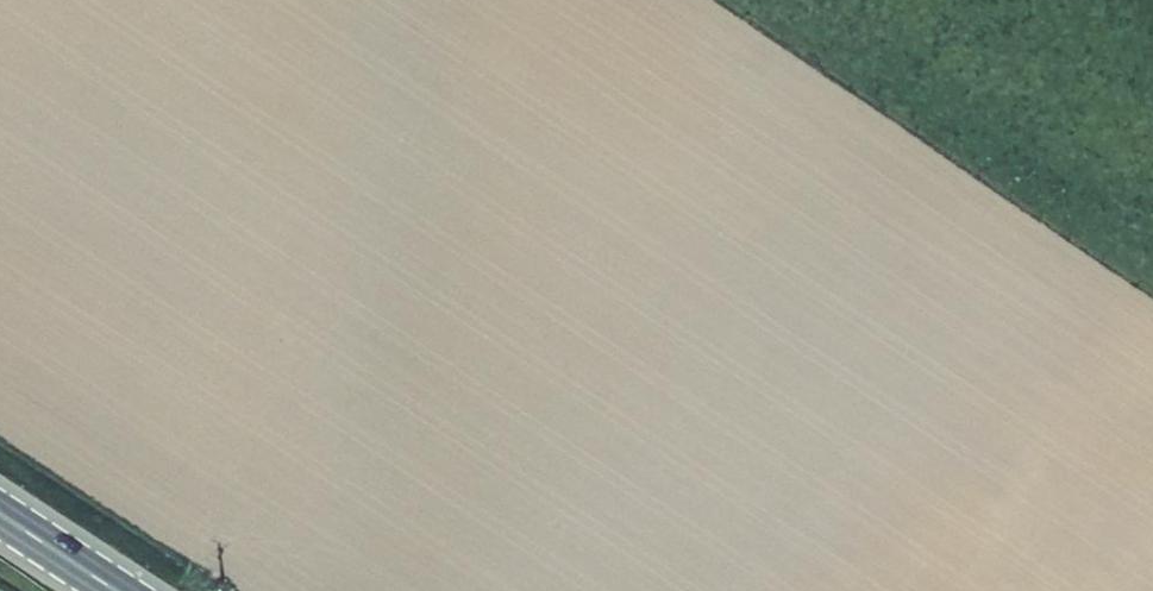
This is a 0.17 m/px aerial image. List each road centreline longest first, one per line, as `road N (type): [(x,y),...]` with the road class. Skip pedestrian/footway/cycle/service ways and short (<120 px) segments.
road 1 (primary): [(0,515),(116,590)]

